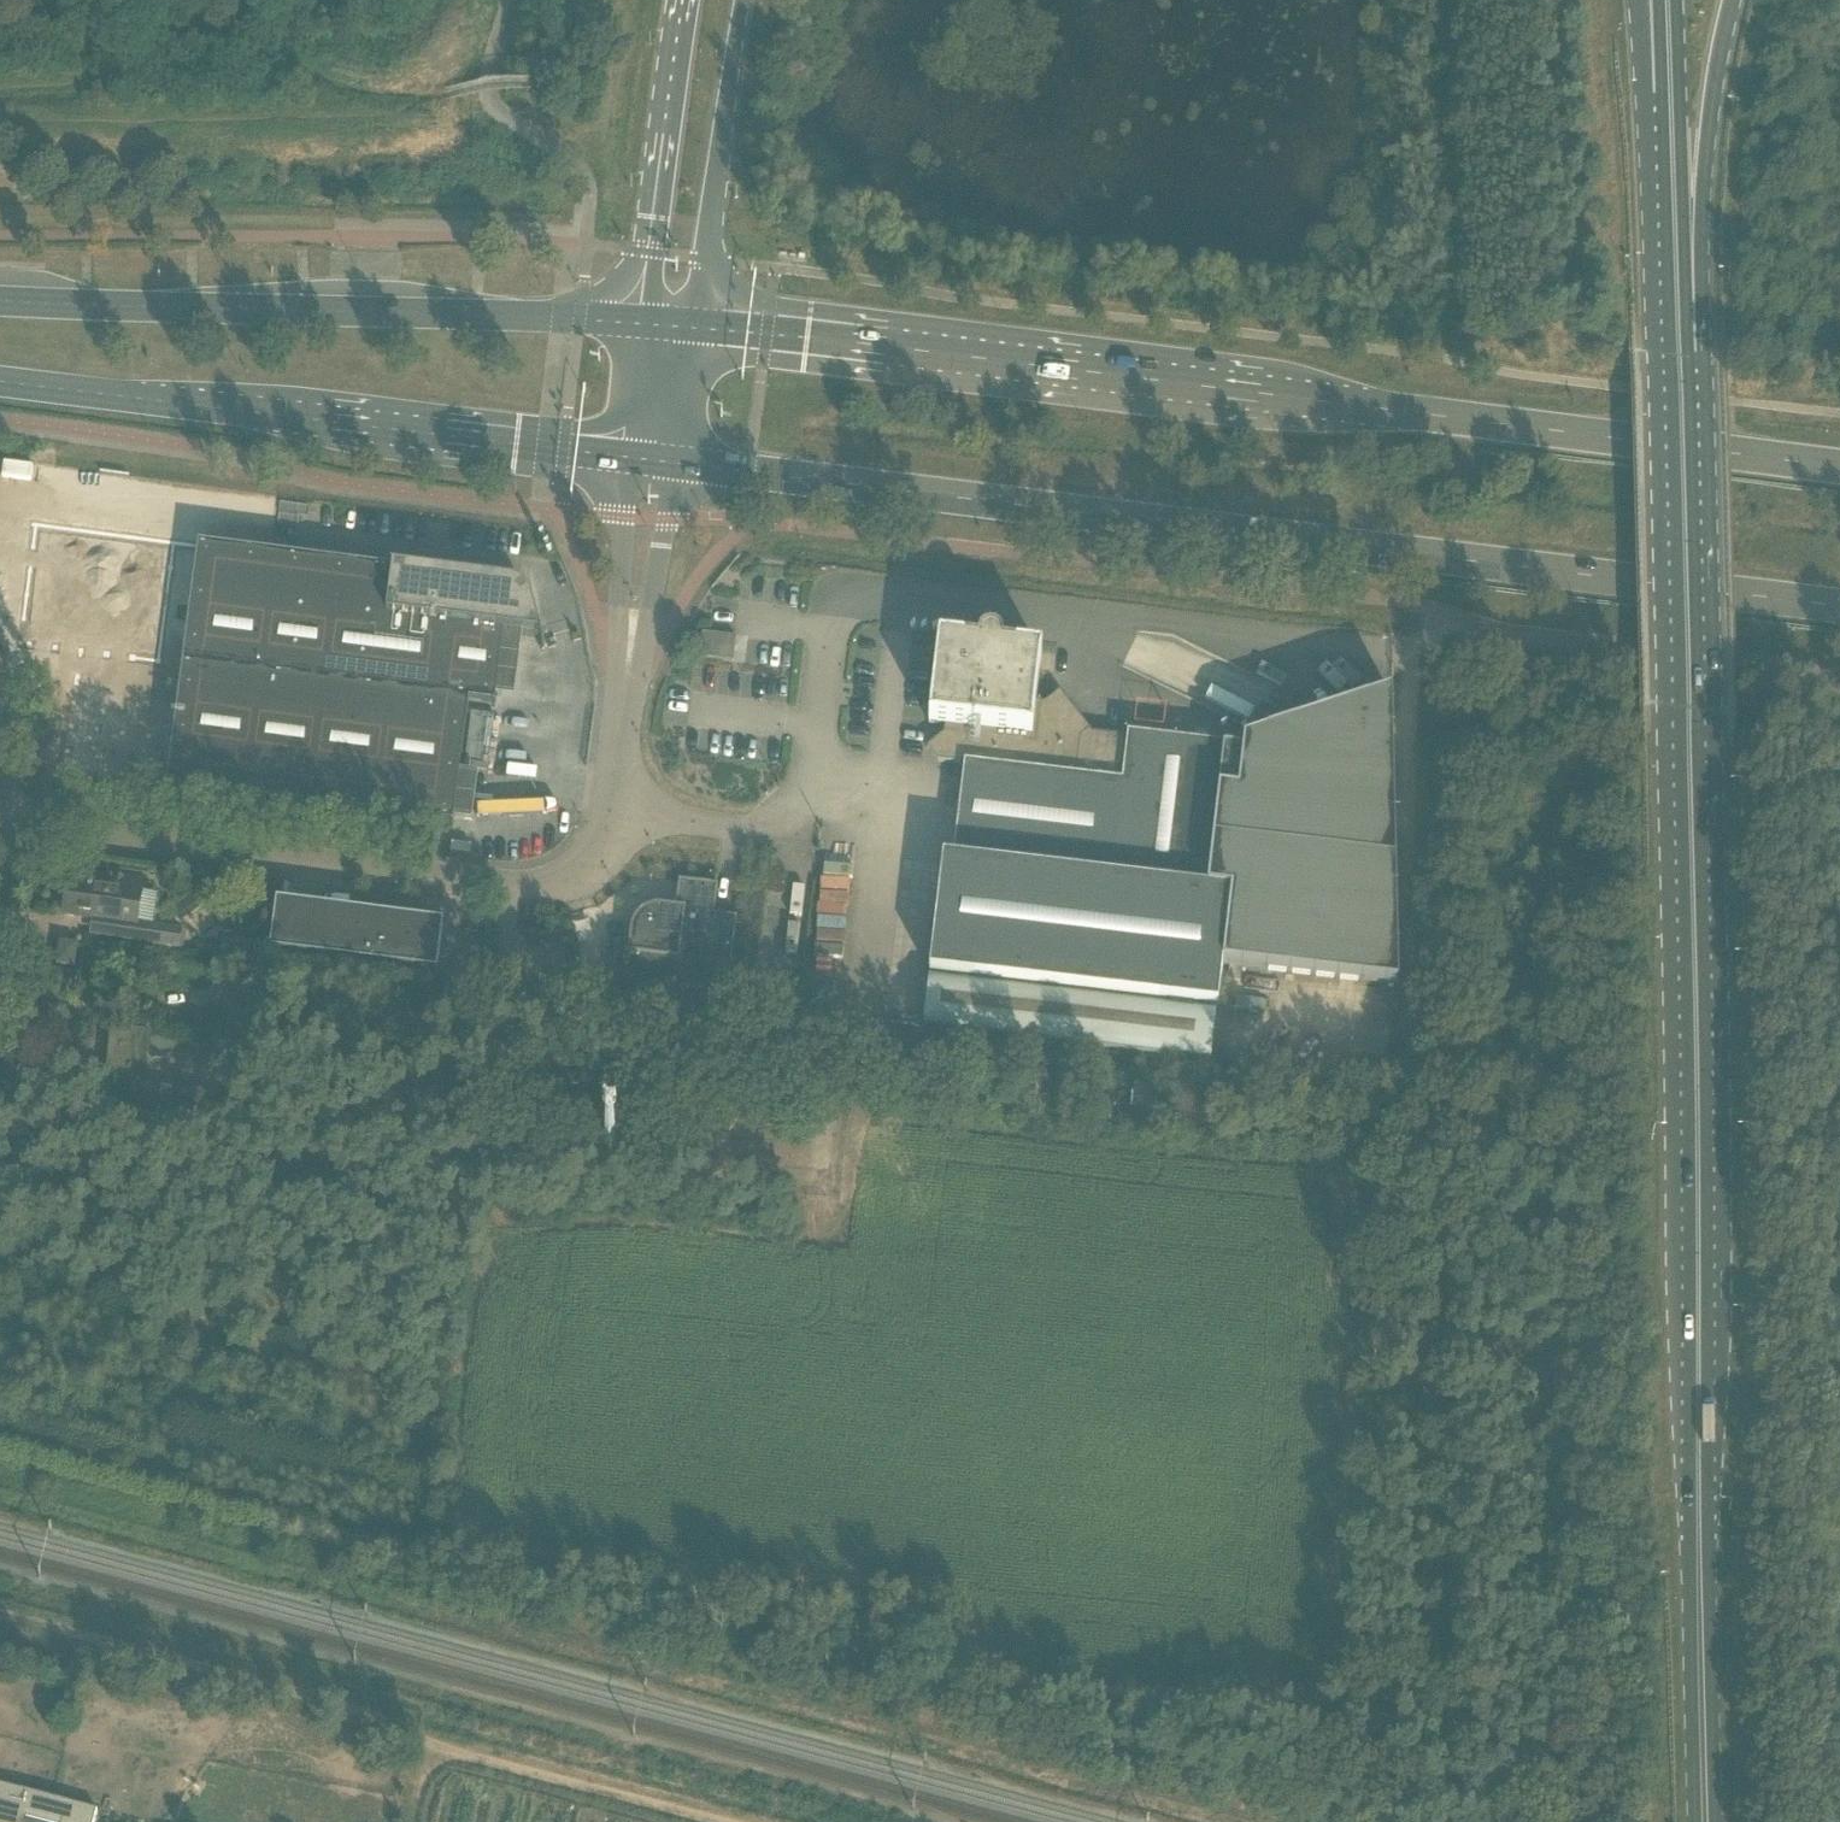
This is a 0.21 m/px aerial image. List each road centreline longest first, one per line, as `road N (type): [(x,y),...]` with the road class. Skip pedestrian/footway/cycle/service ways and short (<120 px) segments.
road 1 (primary): [(1704,1821),(1678,359)]
road 2 (primary): [(683,470),(1839,613)]
road 3 (primary): [(1839,469),(701,328)]
road 4 (track): [(0,1628),(768,1821)]
road 5 (unclassified): [(0,815),(557,886),(591,869),(608,847),(615,811)]
road 6 (primary): [(641,325),(0,303)]
road 7 (primary): [(0,383),(625,464)]
road 8 (unclassified): [(1839,685),(1461,620)]
road 9 (primary): [(1678,359),(1733,0)]
road 10 (primary): [(701,328),(744,0)]
road 11 (primary): [(683,0),(641,325)]
road 12 (primary): [(1664,122),(1678,359)]
road 13 (unclassified): [(625,679),(683,470)]
road 14 (unclassified): [(625,464),(625,679)]
road 15 (unclassified): [(799,851),(793,838),(779,832),(615,811)]
road 16 (primary): [(683,470),(701,328)]
road 17 (primary): [(641,325),(625,464)]
road 18 (unclassified): [(625,679),(615,811)]
road 19 (primary): [(1647,0),(1664,122)]
road 20 (primary): [(1660,0),(1664,122)]

